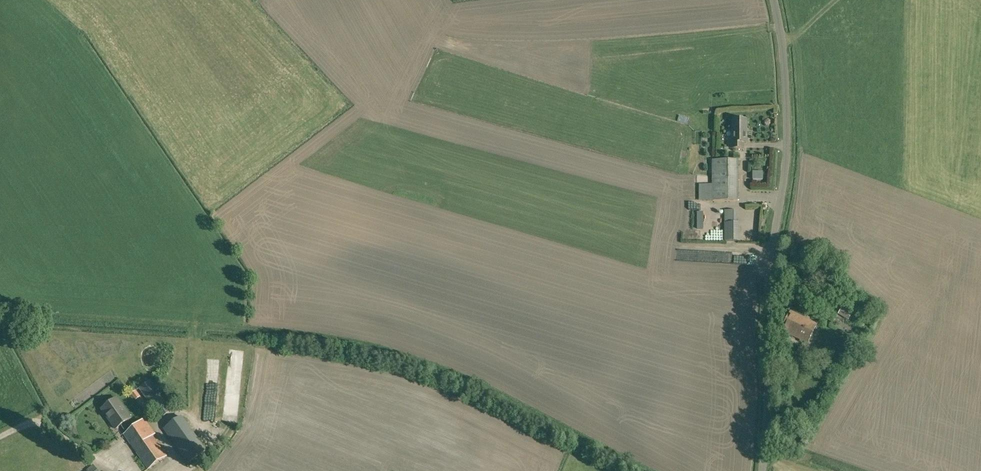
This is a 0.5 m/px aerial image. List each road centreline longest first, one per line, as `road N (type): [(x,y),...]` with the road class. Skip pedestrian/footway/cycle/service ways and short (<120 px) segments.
road 1 (unclassified): [(761,470),(766,316),(789,126),(773,0)]
road 2 (unclassified): [(128,470),(36,423),(0,438)]

